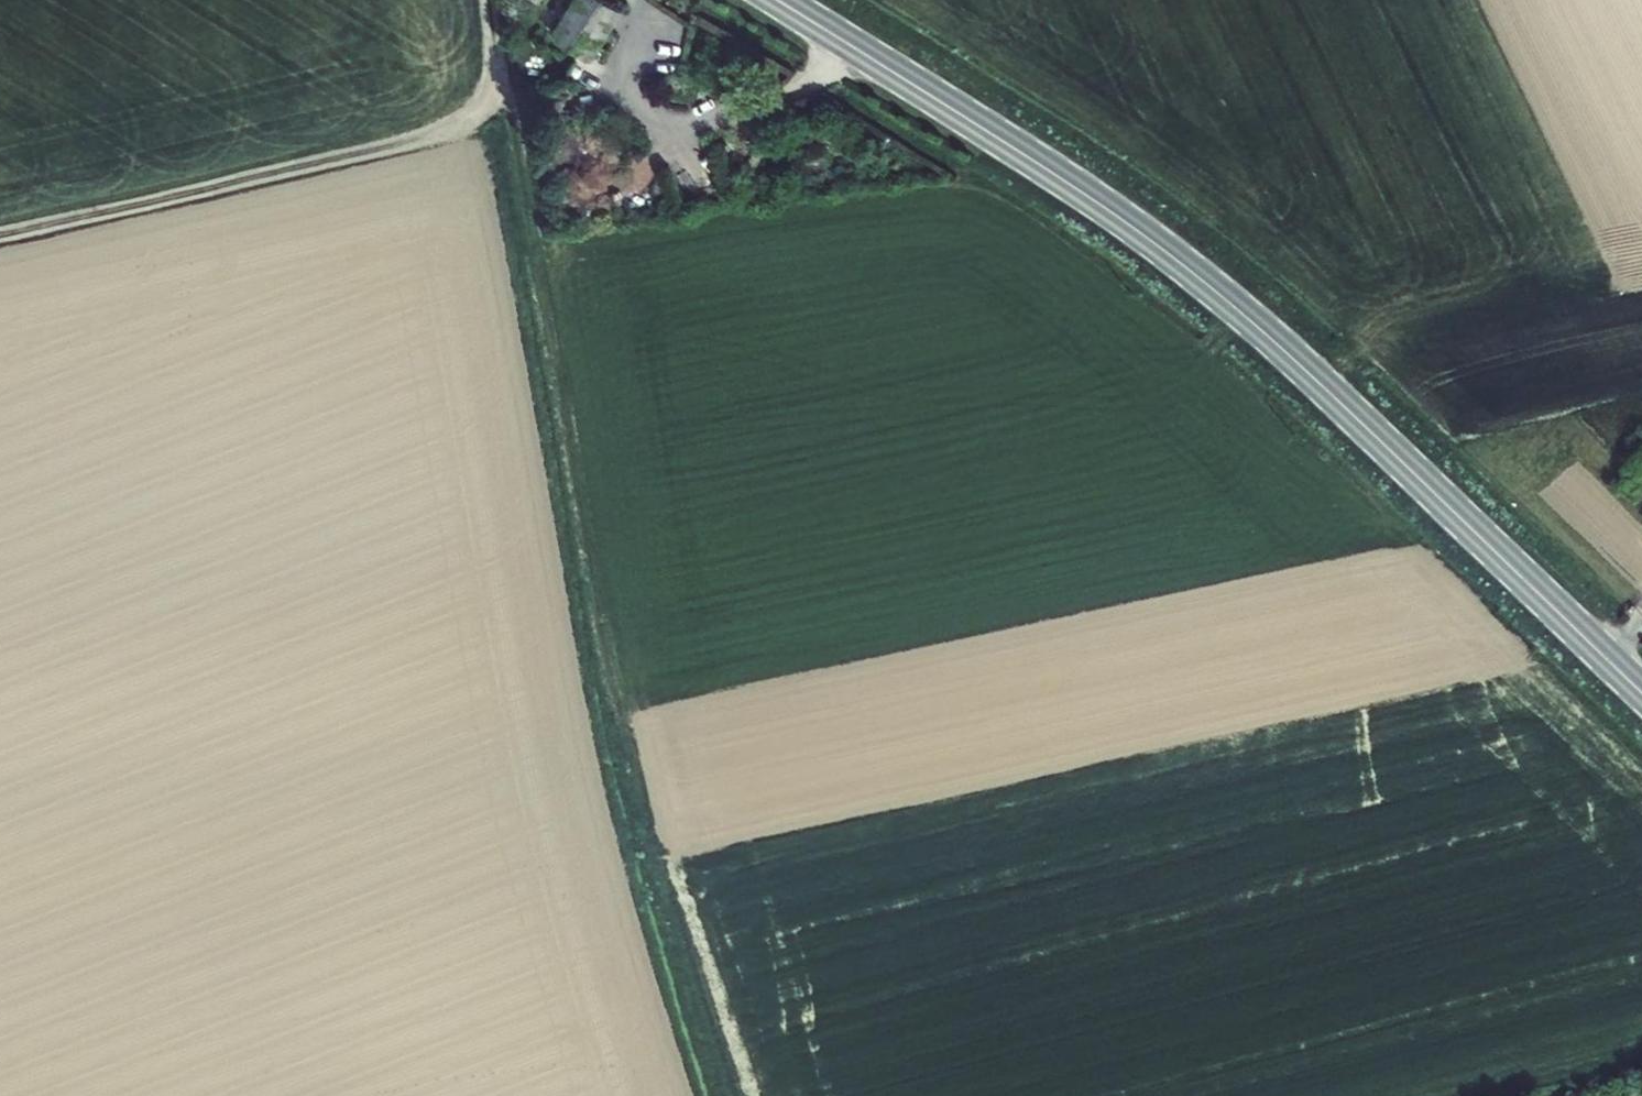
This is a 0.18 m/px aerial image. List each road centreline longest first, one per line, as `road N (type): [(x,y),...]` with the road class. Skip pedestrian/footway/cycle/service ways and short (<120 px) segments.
road 1 (secondary): [(778,0),(1093,199),(1233,303),(1641,692)]
road 2 (track): [(0,234),(505,114),(487,0)]

